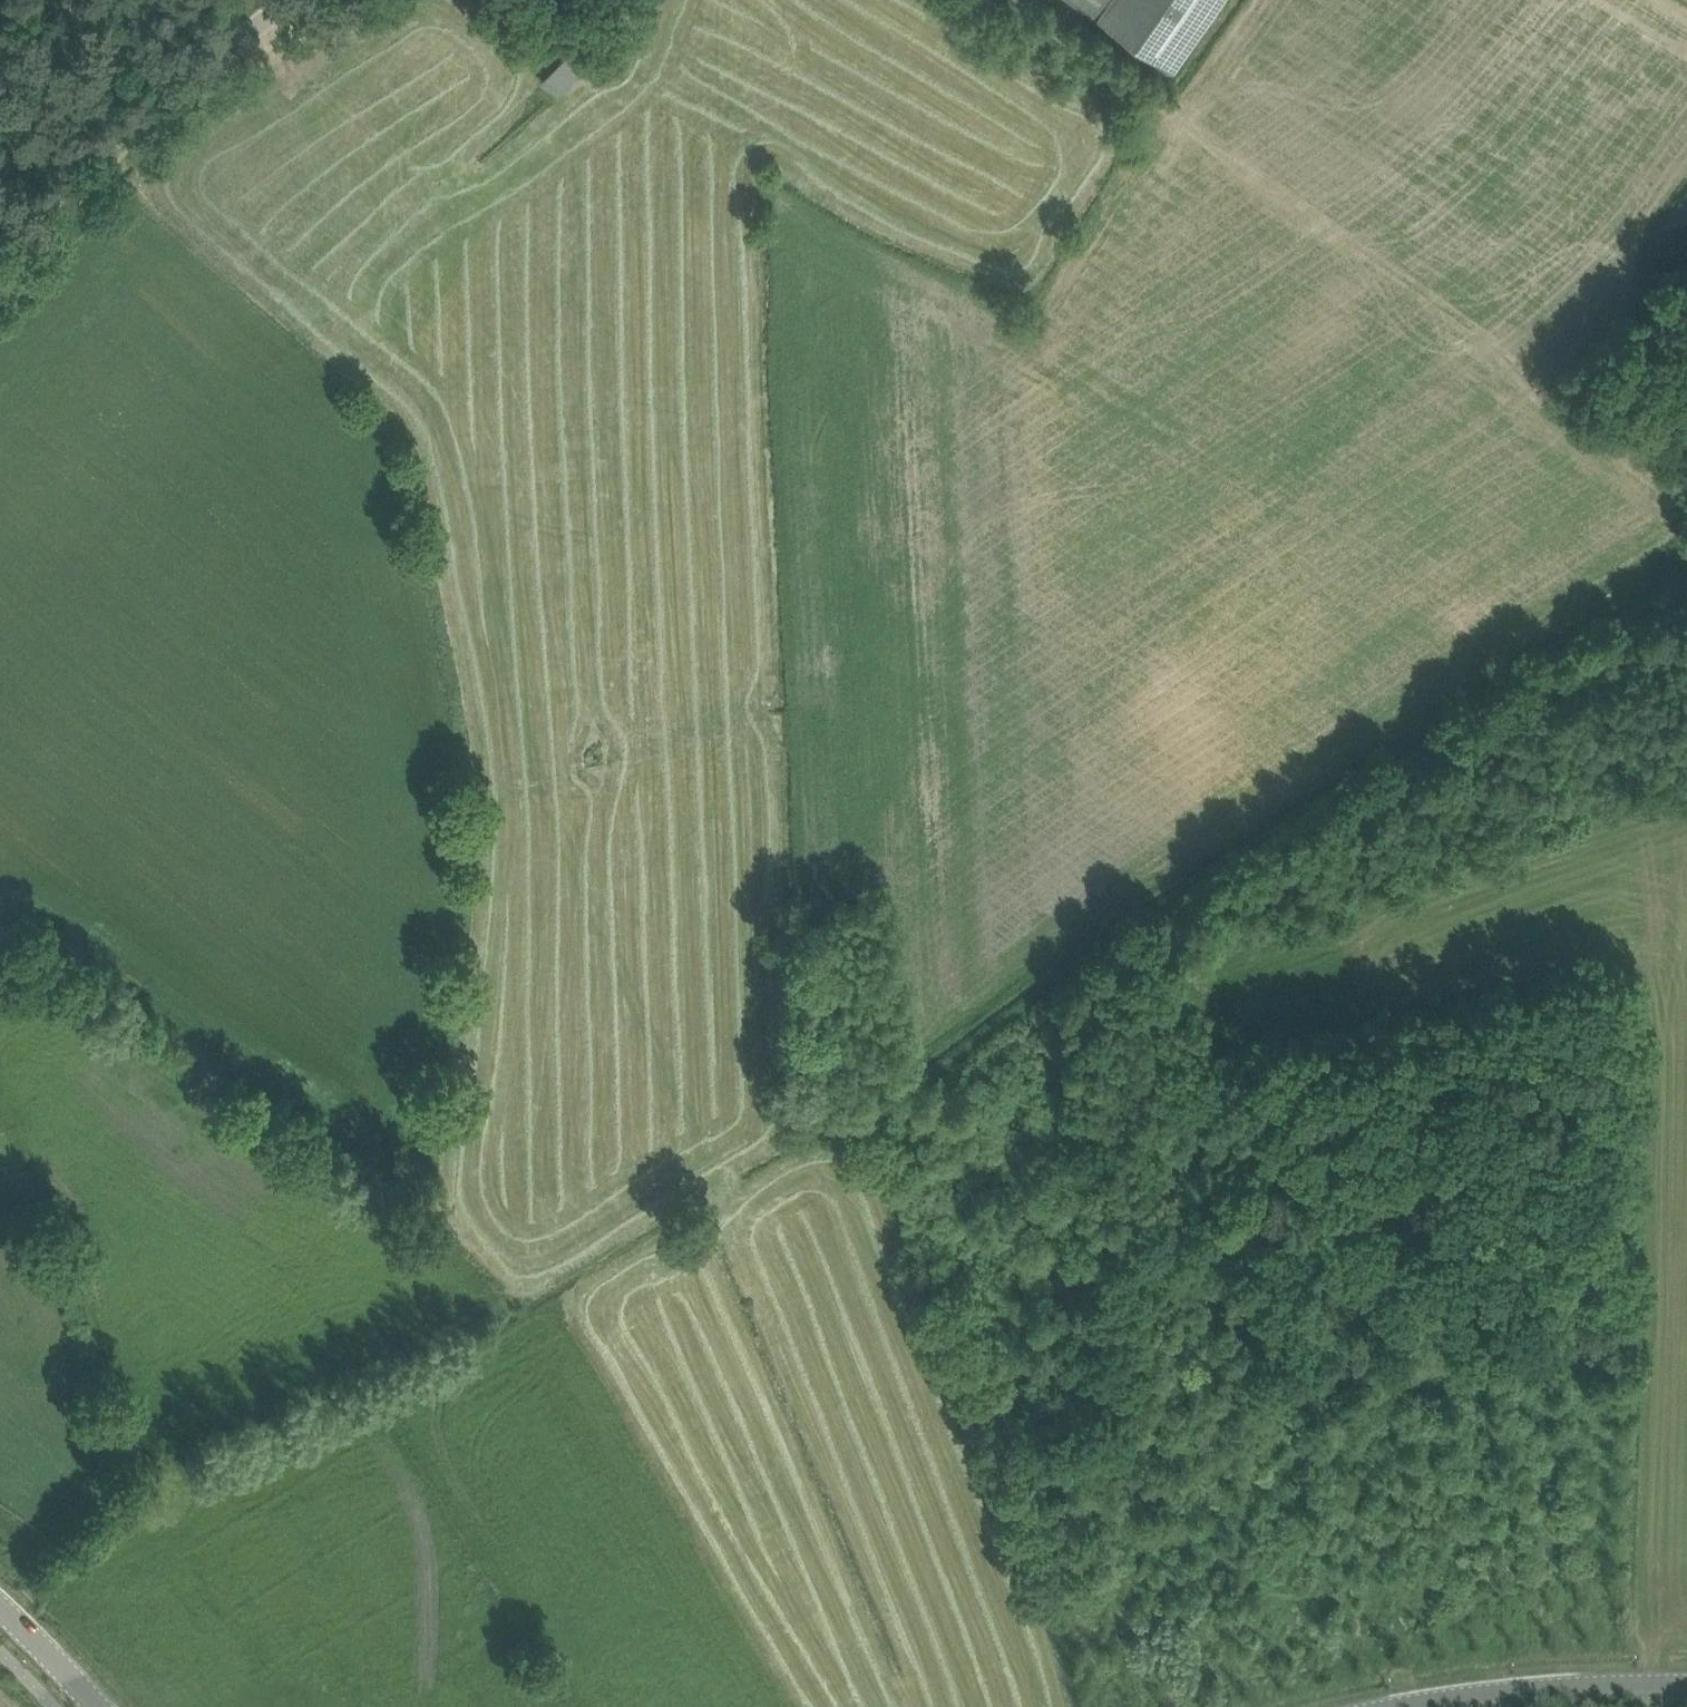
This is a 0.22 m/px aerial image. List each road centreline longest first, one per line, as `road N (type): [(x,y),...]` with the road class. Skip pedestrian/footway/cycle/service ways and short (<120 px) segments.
road 1 (unclassified): [(0,278),(152,116),(290,0)]
road 2 (tertiary): [(1416,1706),(1539,1690),(1686,1687)]
road 3 (tertiary): [(0,1607),(99,1706)]

